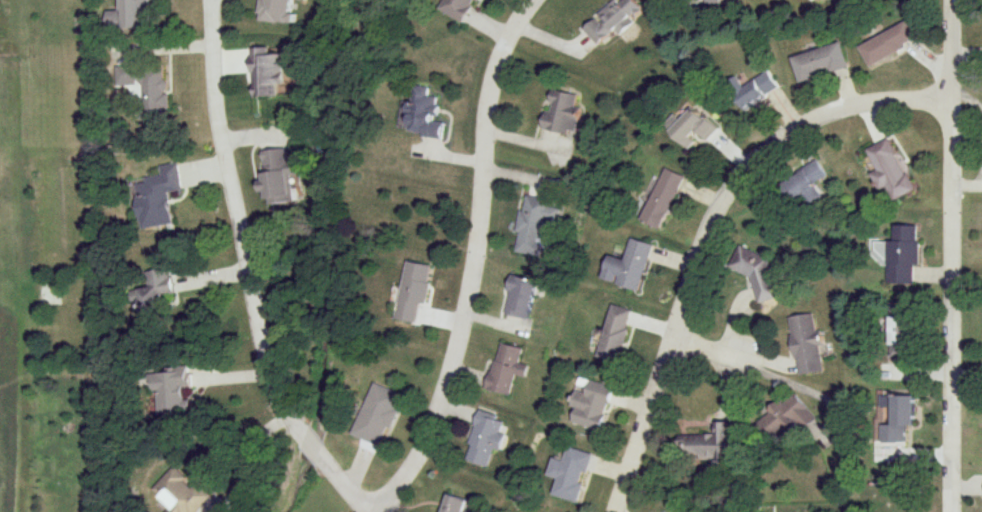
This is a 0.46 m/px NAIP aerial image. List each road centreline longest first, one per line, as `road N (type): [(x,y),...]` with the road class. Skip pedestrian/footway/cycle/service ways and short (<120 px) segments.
road 1 (residential): [(616,511),(701,249),(738,181),(768,150),(833,113),(954,100)]
road 2 (residential): [(370,511),(281,401),(265,357),(215,109),(211,0)]
road 3 (residential): [(379,511),(425,443),(445,390),(474,271),(498,68),(537,0)]
road 4 (residential): [(952,511),(952,0)]

